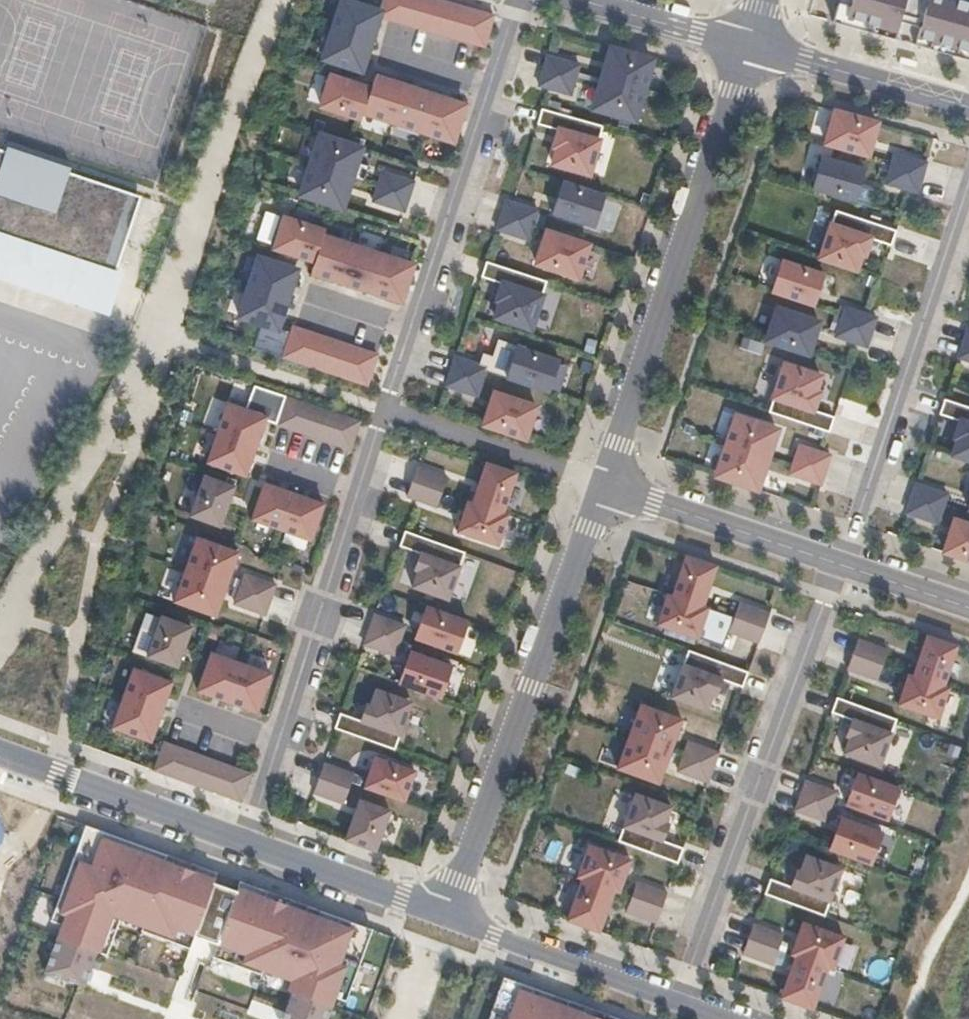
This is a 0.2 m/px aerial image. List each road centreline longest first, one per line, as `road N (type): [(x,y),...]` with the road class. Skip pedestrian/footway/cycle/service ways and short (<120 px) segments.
road 1 (residential): [(677,1003),(840,564)]
road 2 (residential): [(749,48),(605,486)]
road 3 (residential): [(605,486),(446,916)]
road 4 (residential): [(245,841),(387,412)]
road 5 (residential): [(520,0),(387,412)]
road 6 (residential): [(968,181),(840,564)]
road 7 (residential): [(245,841),(0,751)]
road 8 (residential): [(605,486),(840,564)]
road 9 (residential): [(446,916),(677,1003)]
road 10 (residential): [(387,412),(605,486)]
road 11 (residential): [(968,108),(749,48)]
road 12 (residential): [(446,916),(245,841)]
road 13 (residential): [(749,48),(577,0)]
road 14 (residential): [(840,564),(968,606)]

